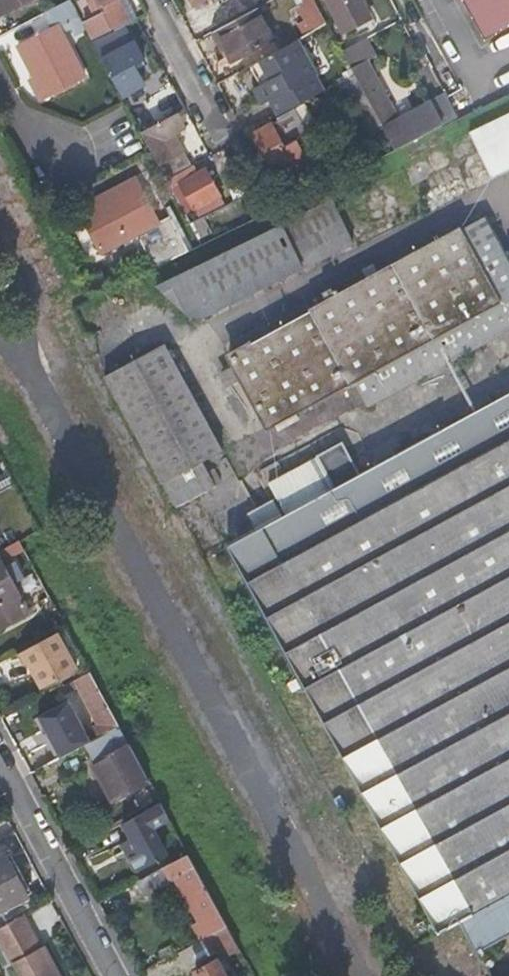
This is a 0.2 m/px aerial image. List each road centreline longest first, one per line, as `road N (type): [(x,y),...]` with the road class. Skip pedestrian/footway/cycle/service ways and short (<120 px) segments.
road 1 (residential): [(0,767),(112,975)]
road 2 (residential): [(154,0),(226,135)]

